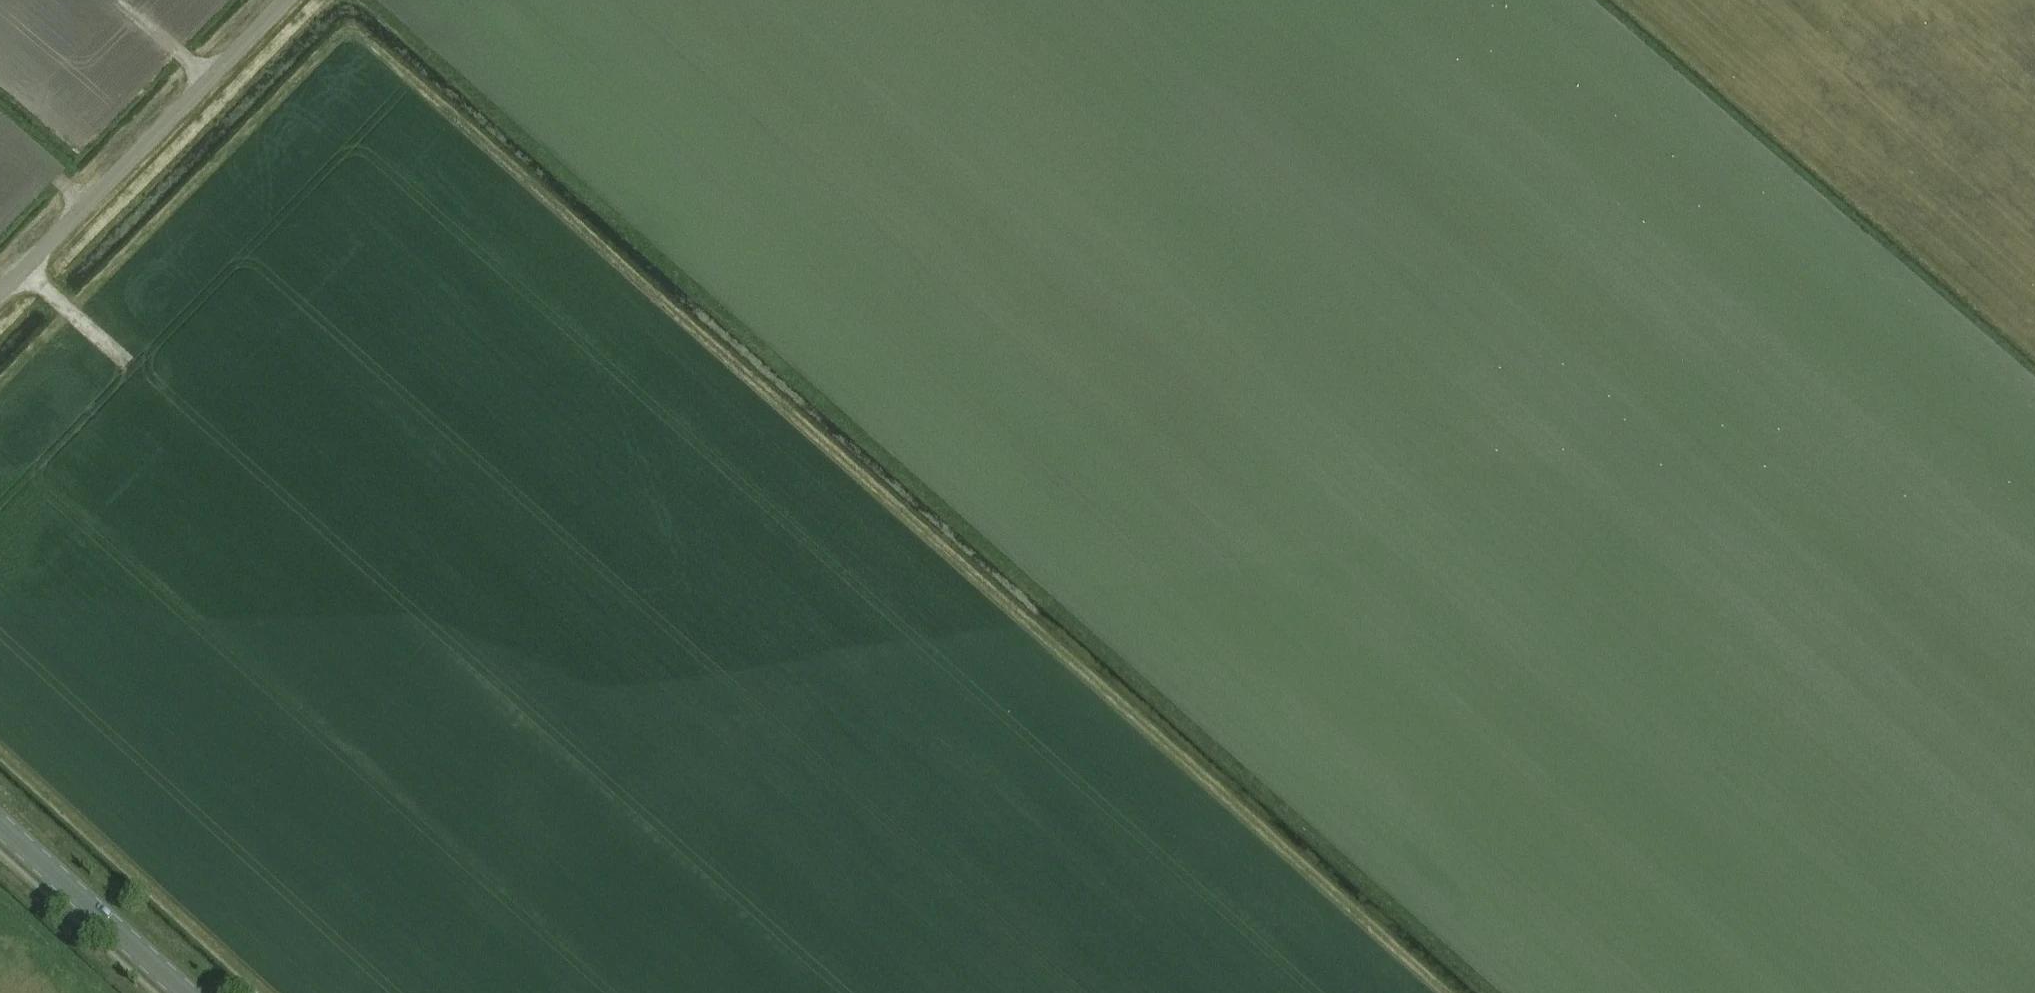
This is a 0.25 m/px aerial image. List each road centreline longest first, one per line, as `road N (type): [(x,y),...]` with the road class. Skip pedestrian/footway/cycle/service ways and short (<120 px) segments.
road 1 (unclassified): [(0,293),(288,0)]
road 2 (secondary): [(186,992),(0,825)]

